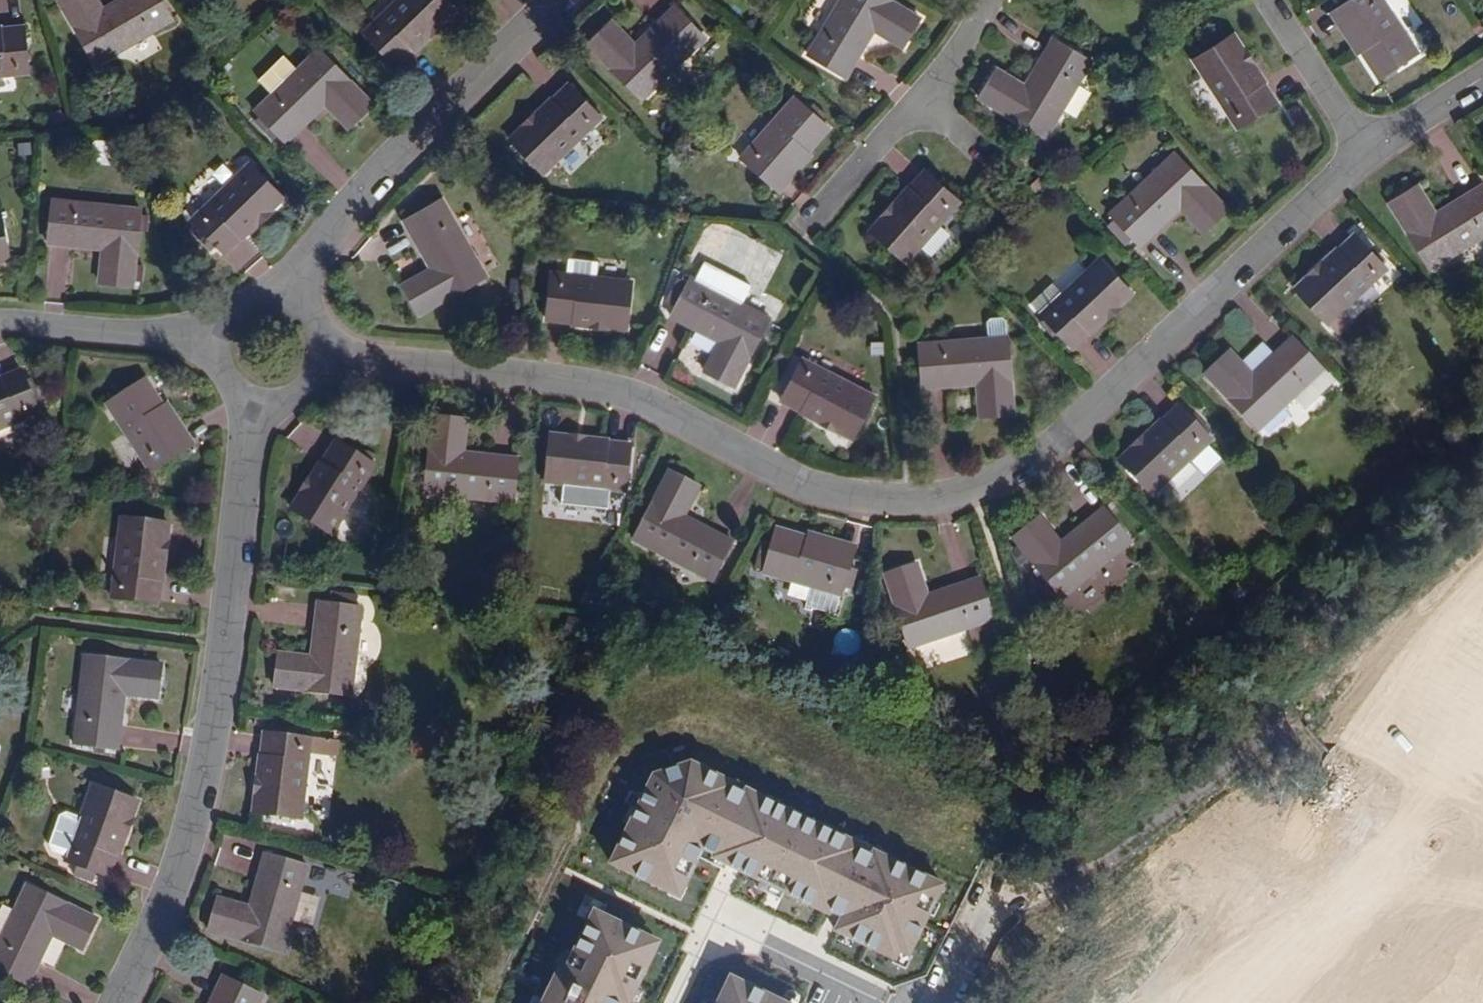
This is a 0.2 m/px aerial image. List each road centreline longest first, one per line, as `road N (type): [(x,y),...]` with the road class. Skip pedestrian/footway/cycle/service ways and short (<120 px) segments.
road 1 (residential): [(325,357),(577,382),(658,405),(816,491),(936,497),(1023,466),(1366,155)]
road 2 (residential): [(117,1002),(175,889),(208,774),(255,403)]
road 3 (unclassified): [(938,1002),(979,919),(1120,849),(1288,713)]
road 4 (residential): [(285,298),(347,201),(551,0)]
road 5 (residential): [(216,343),(0,325)]
road 6 (residential): [(1366,155),(1263,0)]
road 7 (residential): [(919,94),(806,222)]
road 8 (residential): [(1482,851),(1354,792)]
road 9 (residential): [(1366,155),(1482,76)]

